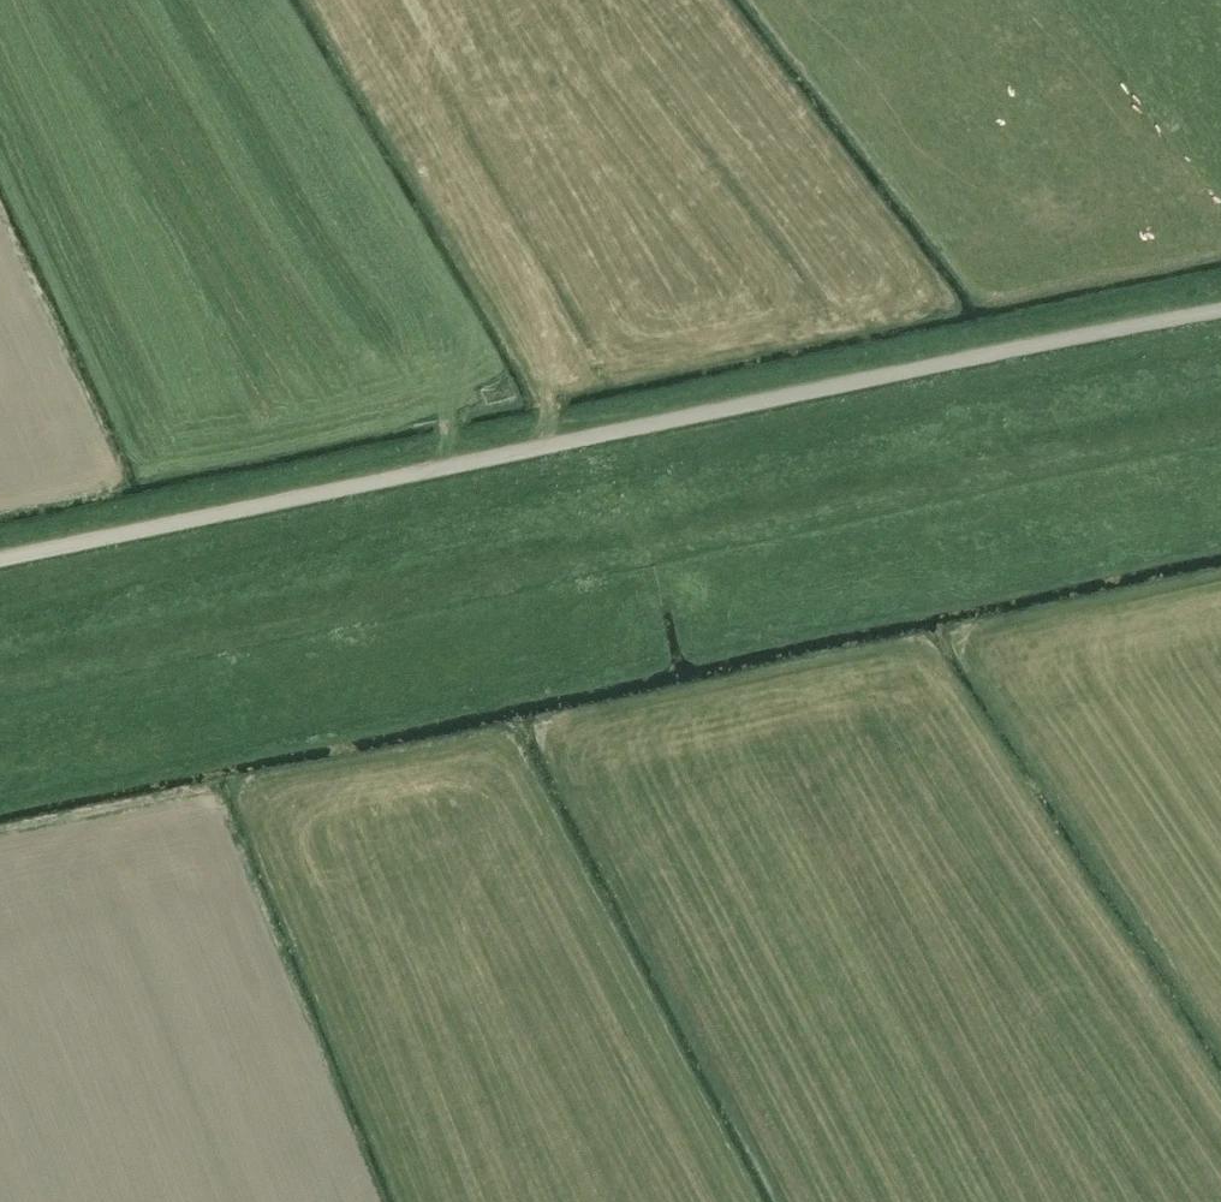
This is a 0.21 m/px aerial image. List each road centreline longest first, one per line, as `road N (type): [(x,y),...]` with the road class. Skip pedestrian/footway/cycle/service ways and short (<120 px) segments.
road 1 (unclassified): [(0,559),(1220,310)]

